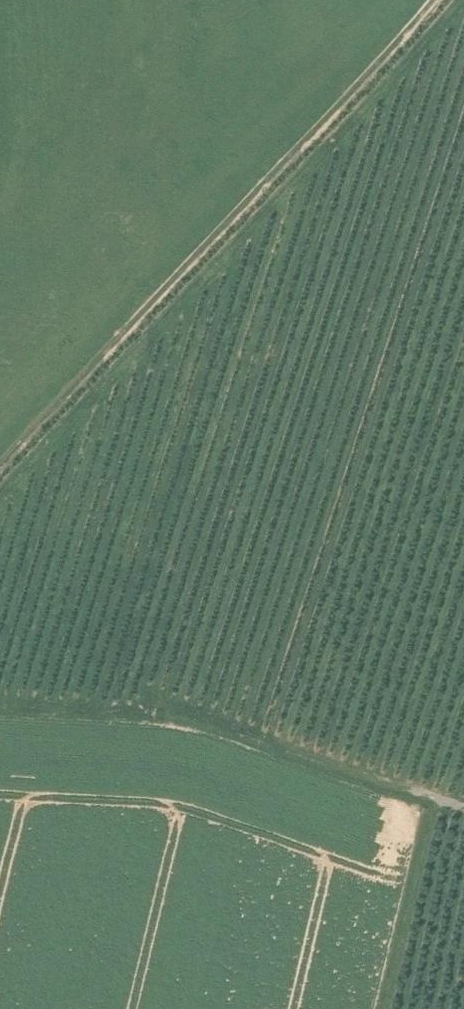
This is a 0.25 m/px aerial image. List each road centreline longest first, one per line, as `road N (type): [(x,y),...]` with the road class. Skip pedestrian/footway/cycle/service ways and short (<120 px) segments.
road 1 (track): [(0,470),(433,0)]

